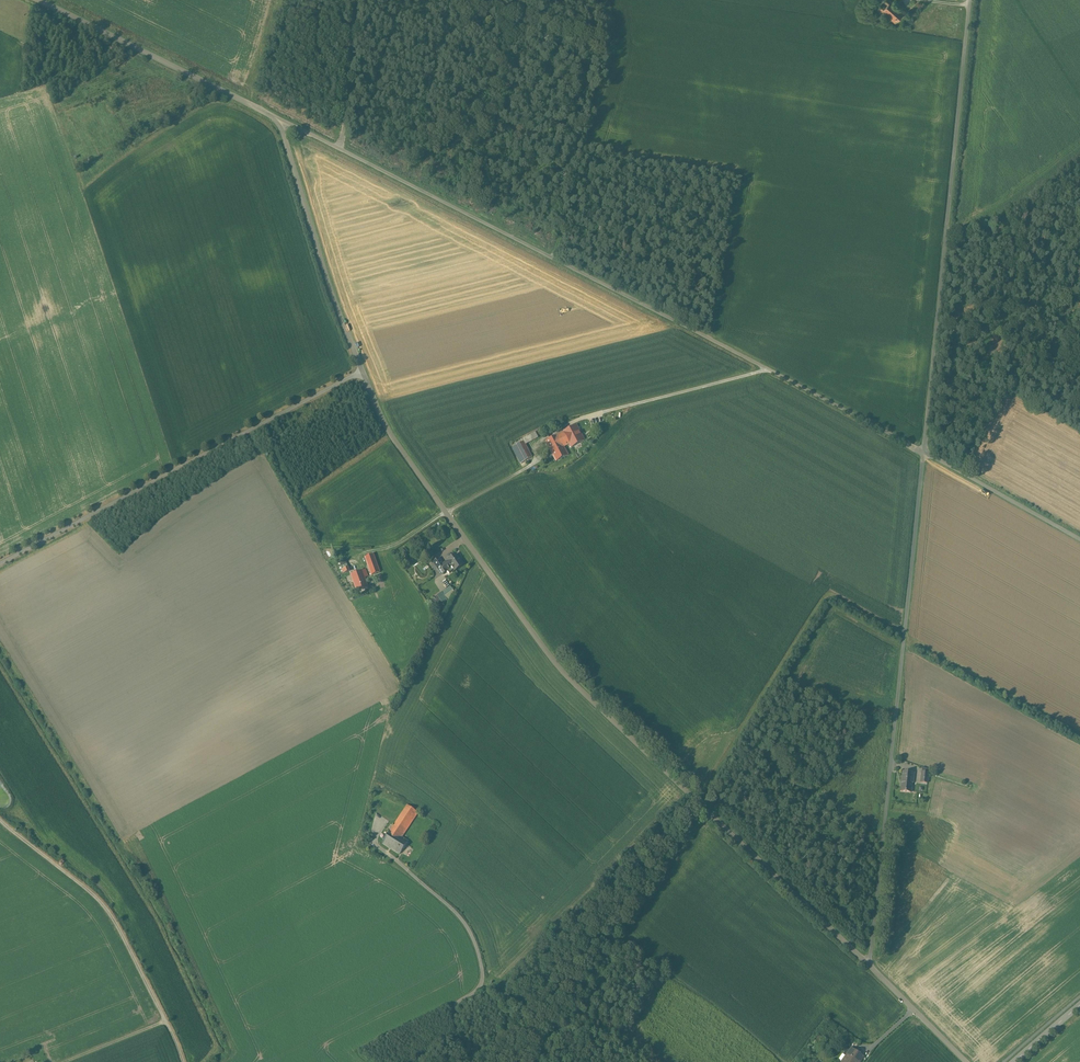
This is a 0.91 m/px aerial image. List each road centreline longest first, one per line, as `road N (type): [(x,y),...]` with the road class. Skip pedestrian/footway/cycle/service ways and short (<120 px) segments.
road 1 (unclassified): [(869,965),(551,658),(432,494),(369,387),(279,119)]
road 2 (unclassified): [(279,119),(923,452)]
road 3 (unclassified): [(869,965),(923,452)]
road 4 (unclassified): [(923,452),(970,0)]
road 5 (unclassified): [(40,0),(279,119)]
road 6 (track): [(768,369),(592,414),(543,440)]
road 7 (unclassified): [(923,452),(1079,538)]
road 8 (unclassified): [(967,1061),(869,965)]

